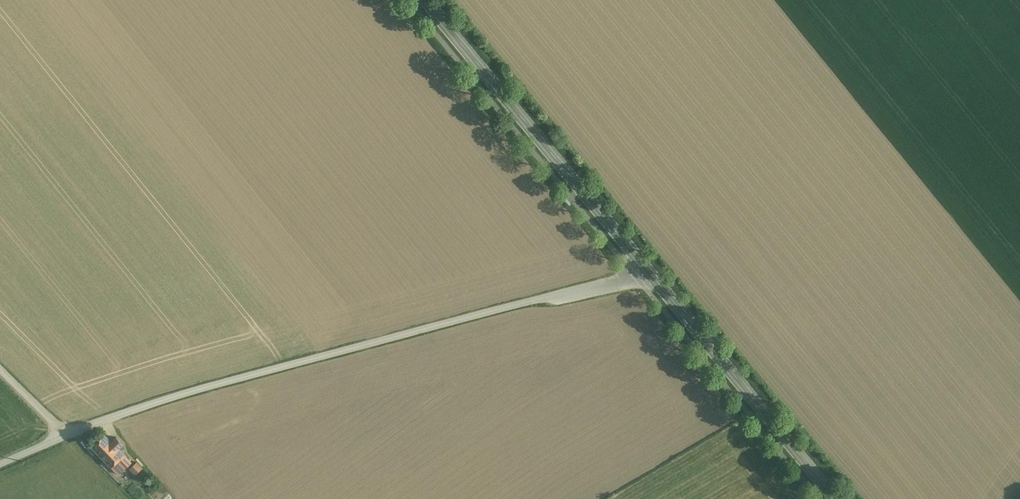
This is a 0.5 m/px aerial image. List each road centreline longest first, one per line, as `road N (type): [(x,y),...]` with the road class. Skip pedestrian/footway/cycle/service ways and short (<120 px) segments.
road 1 (unclassified): [(0,465),(179,395),(650,272)]
road 2 (secondary): [(650,272),(429,0)]
road 3 (secondary): [(838,498),(650,272)]

